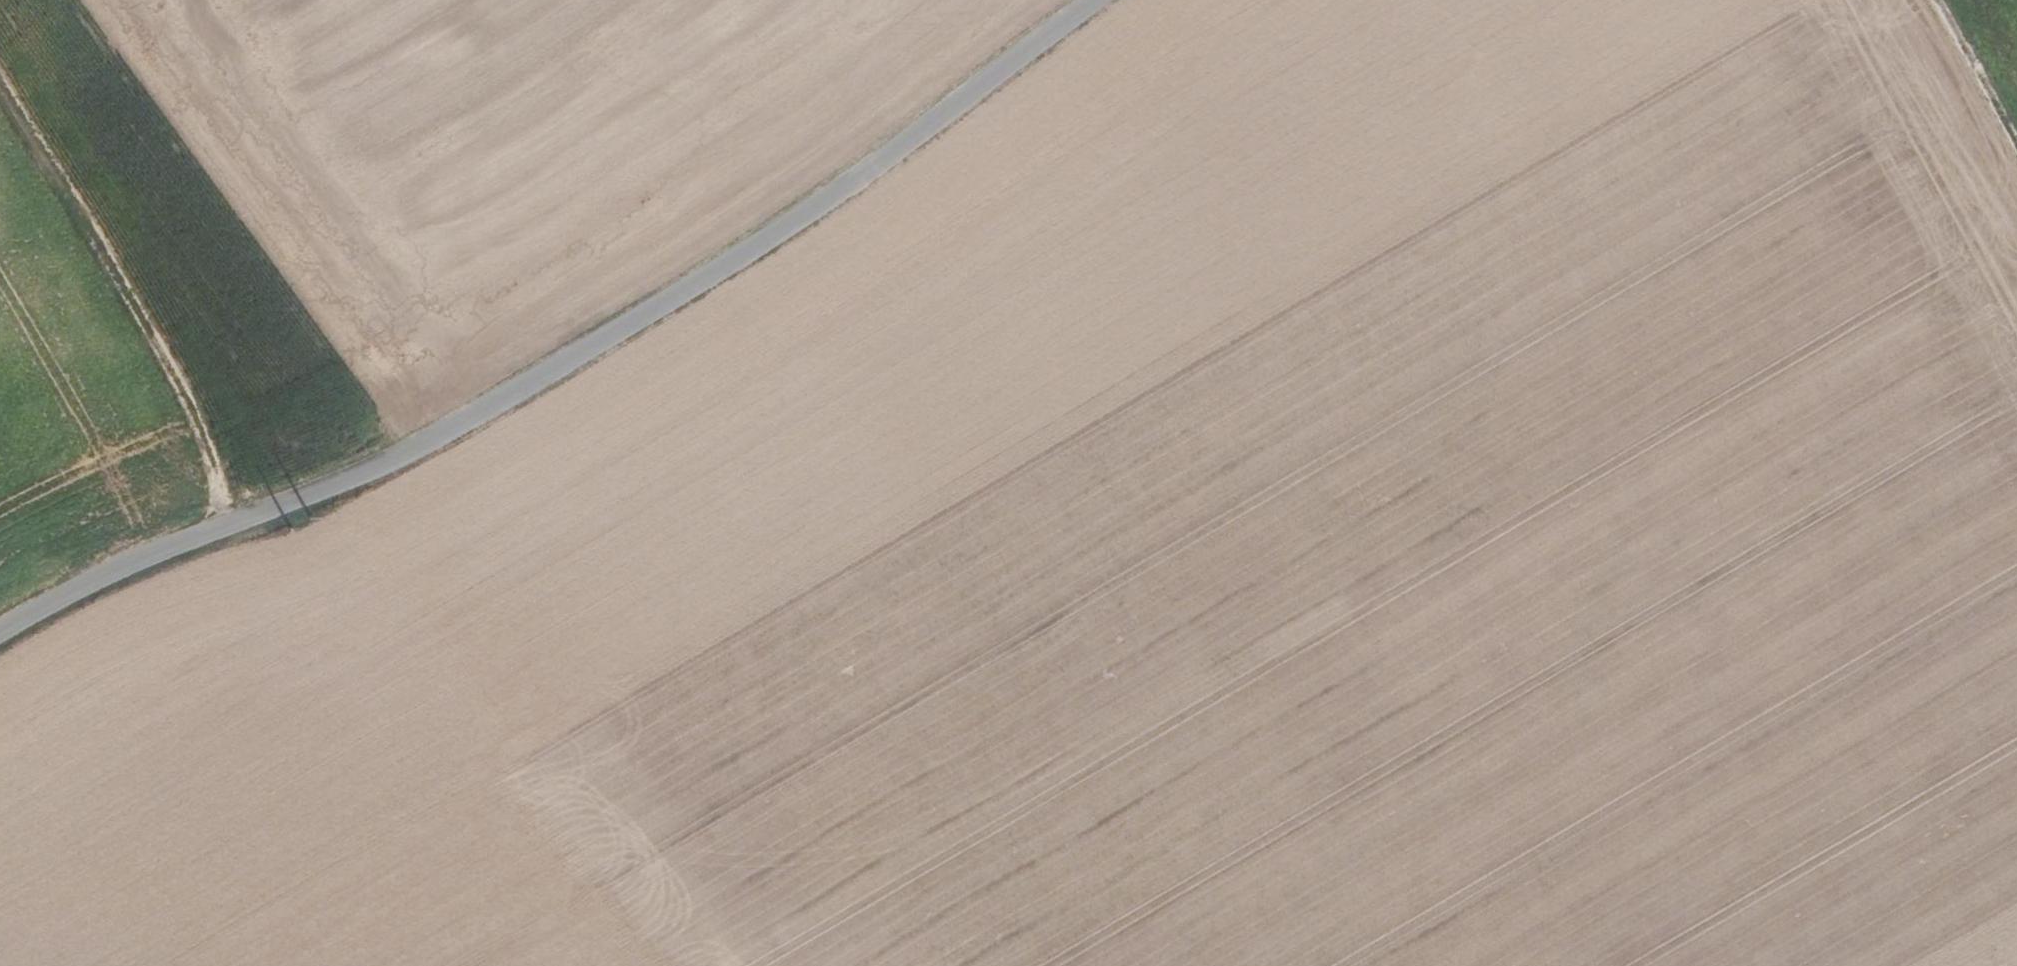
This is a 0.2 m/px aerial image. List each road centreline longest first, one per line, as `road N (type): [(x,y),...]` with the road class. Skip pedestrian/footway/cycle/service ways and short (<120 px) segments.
road 1 (unclassified): [(0,631),(112,569),(411,451),(762,242),(1095,0)]
road 2 (track): [(0,103),(250,515)]
road 3 (track): [(1946,0),(2016,136)]

